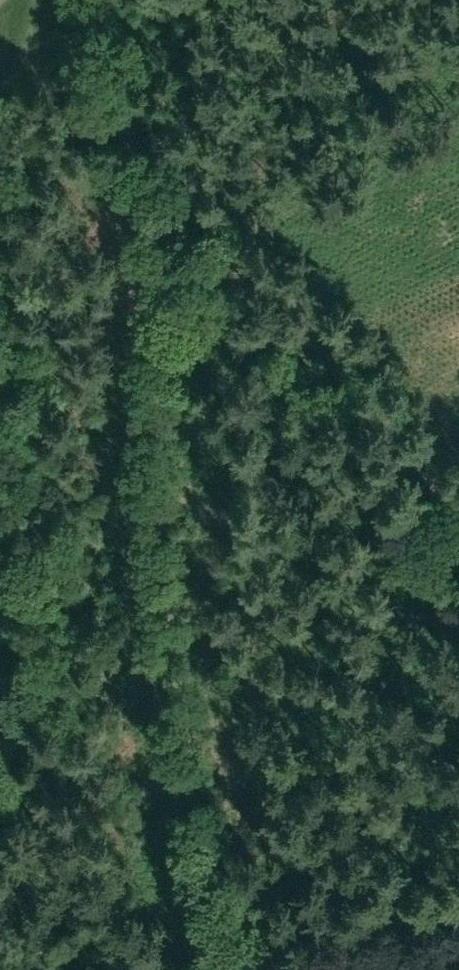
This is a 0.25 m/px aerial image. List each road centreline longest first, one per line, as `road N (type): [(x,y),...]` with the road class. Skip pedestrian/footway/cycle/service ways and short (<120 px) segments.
road 1 (track): [(250,963),(162,558),(154,143),(78,0)]
road 2 (track): [(160,187),(198,193),(250,242),(458,542)]
road 3 (track): [(458,933),(203,969)]

